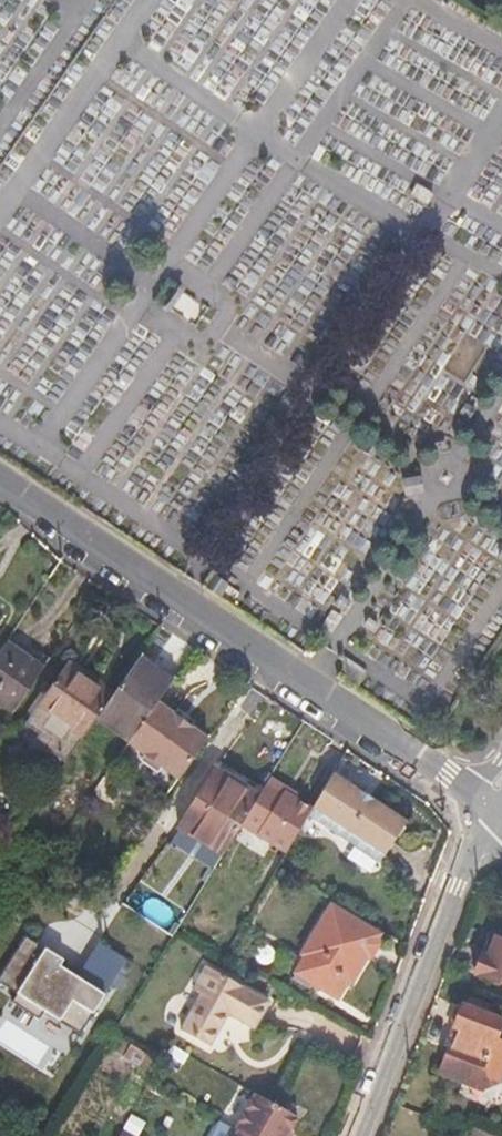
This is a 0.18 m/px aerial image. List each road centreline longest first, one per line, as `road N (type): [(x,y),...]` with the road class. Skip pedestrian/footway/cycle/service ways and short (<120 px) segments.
road 1 (residential): [(486,809),(0,481)]
road 2 (tertiary): [(354,1135),(486,809)]

